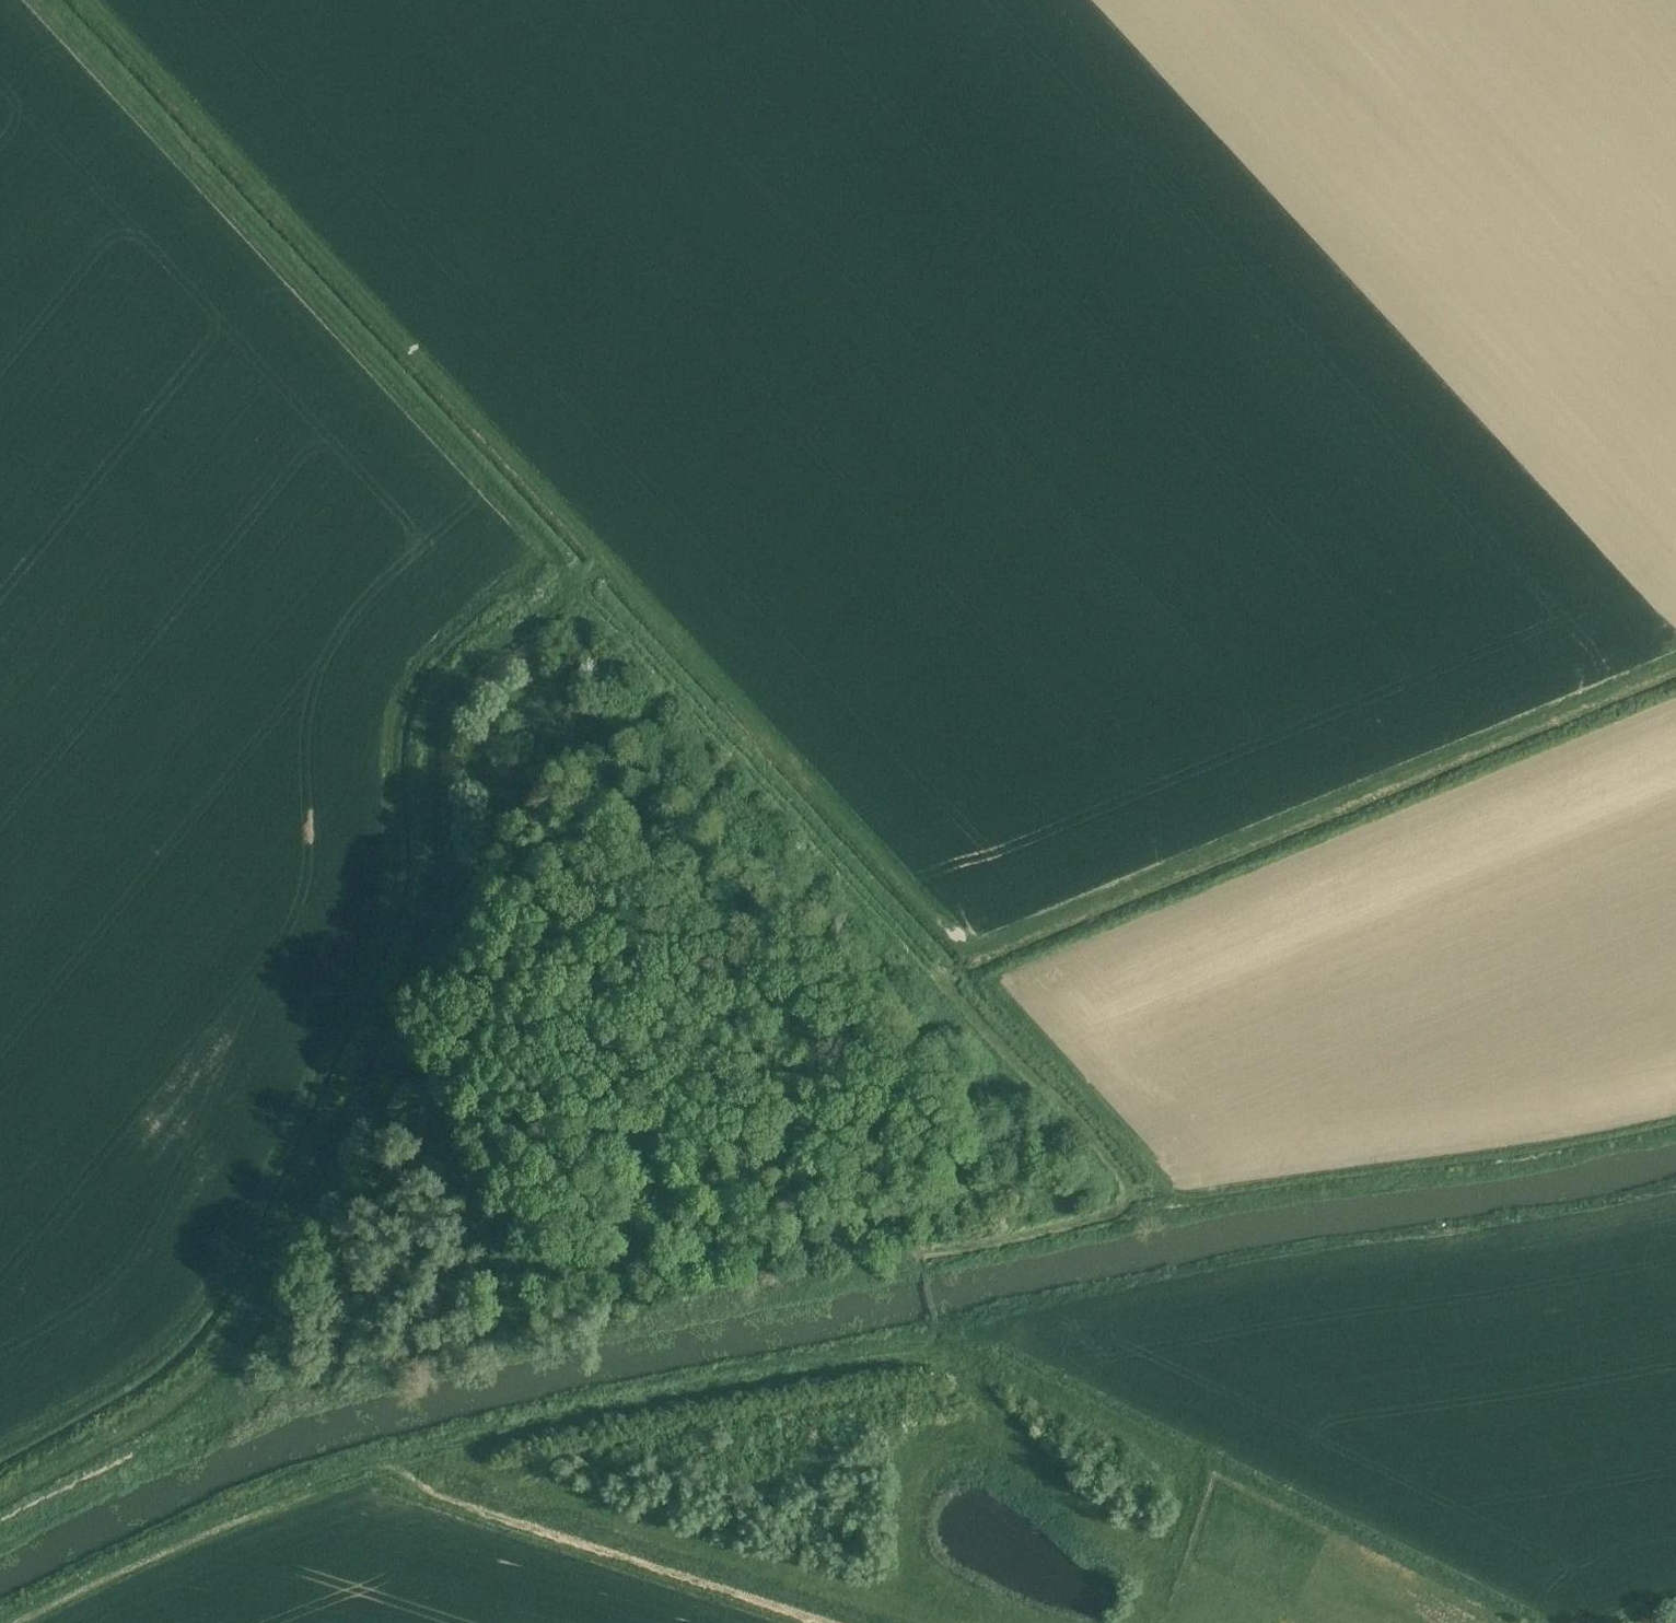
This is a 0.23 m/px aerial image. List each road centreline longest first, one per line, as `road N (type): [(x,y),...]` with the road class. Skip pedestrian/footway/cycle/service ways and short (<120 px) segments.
road 1 (track): [(606,566),(477,660),(440,722),(441,865),(404,990),(214,1371),(0,1505)]
road 2 (track): [(9,1622),(166,1547),(341,1477),(940,1339)]

